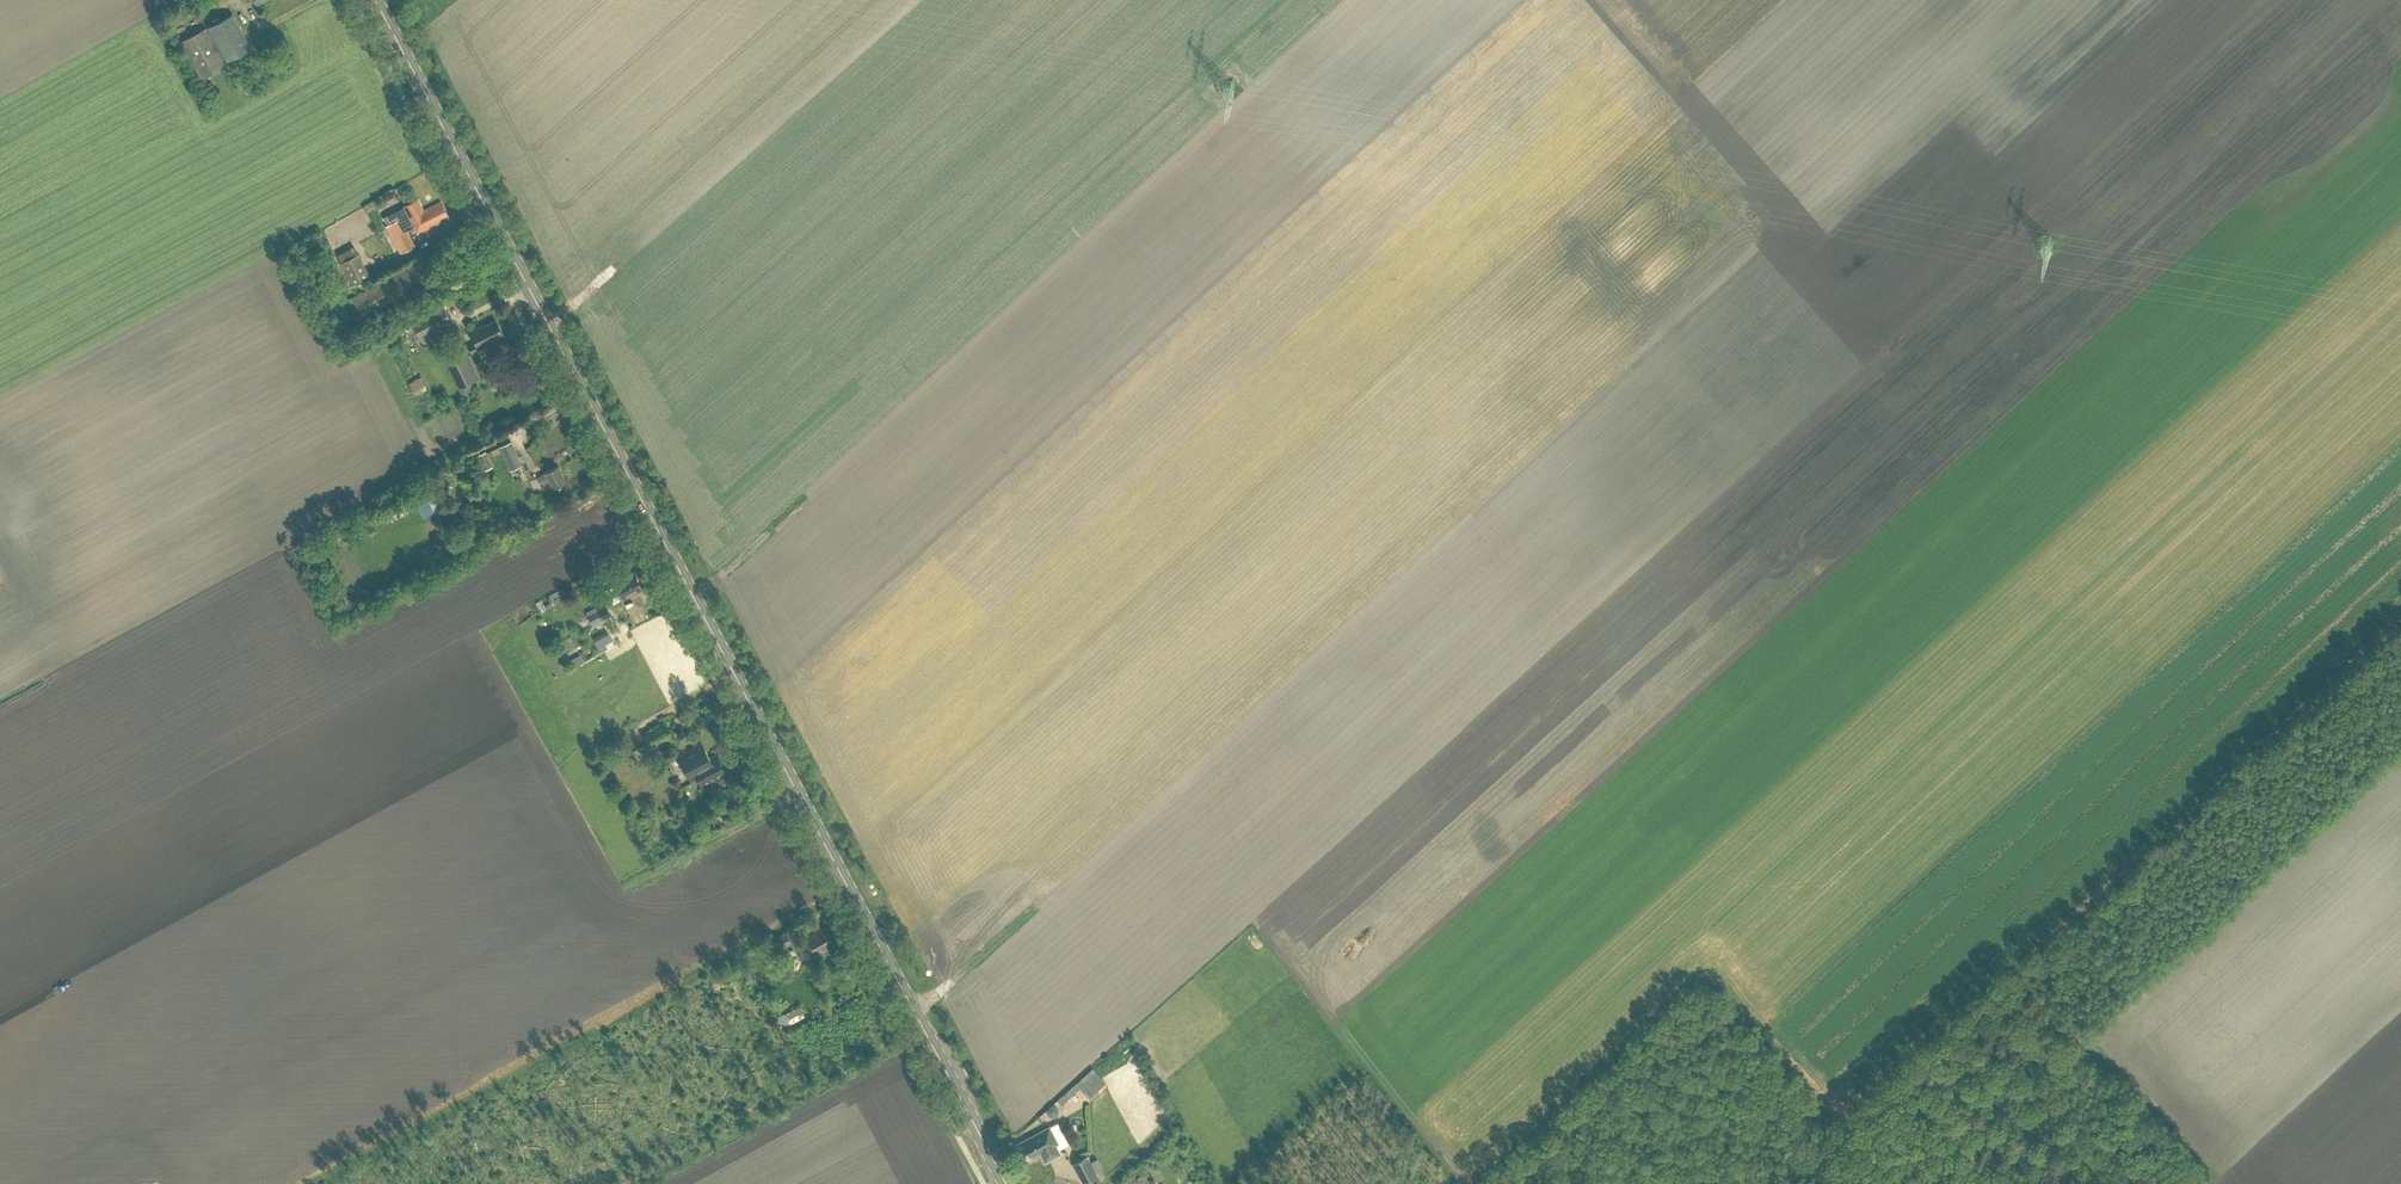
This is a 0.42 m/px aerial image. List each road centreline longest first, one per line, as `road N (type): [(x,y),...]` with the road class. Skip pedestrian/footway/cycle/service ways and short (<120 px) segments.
road 1 (primary): [(1007,1183),(376,0)]

